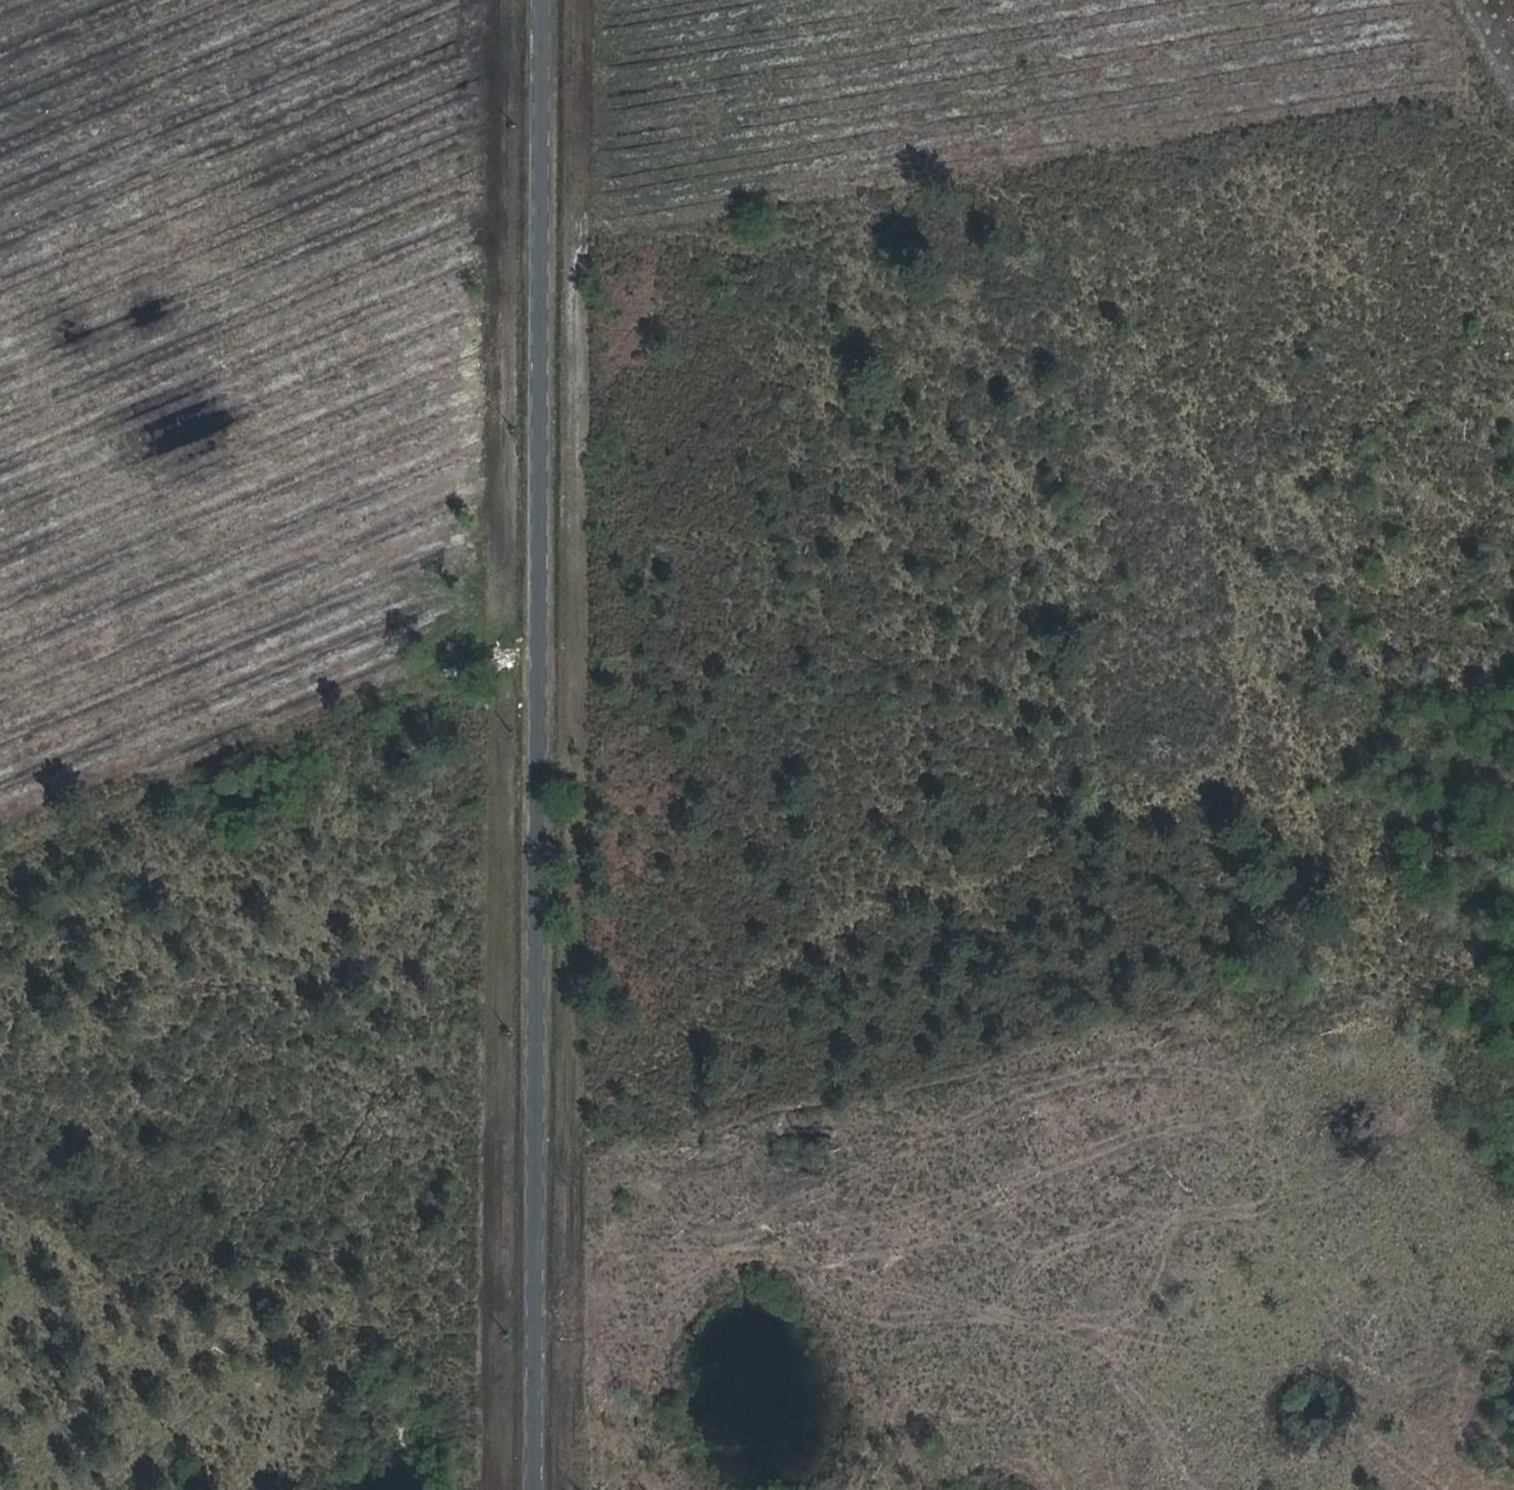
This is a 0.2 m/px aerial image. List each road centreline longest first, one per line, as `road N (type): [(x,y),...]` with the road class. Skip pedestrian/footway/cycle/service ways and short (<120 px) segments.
road 1 (residential): [(544,0),(543,1489)]
road 2 (track): [(544,647),(0,844)]

